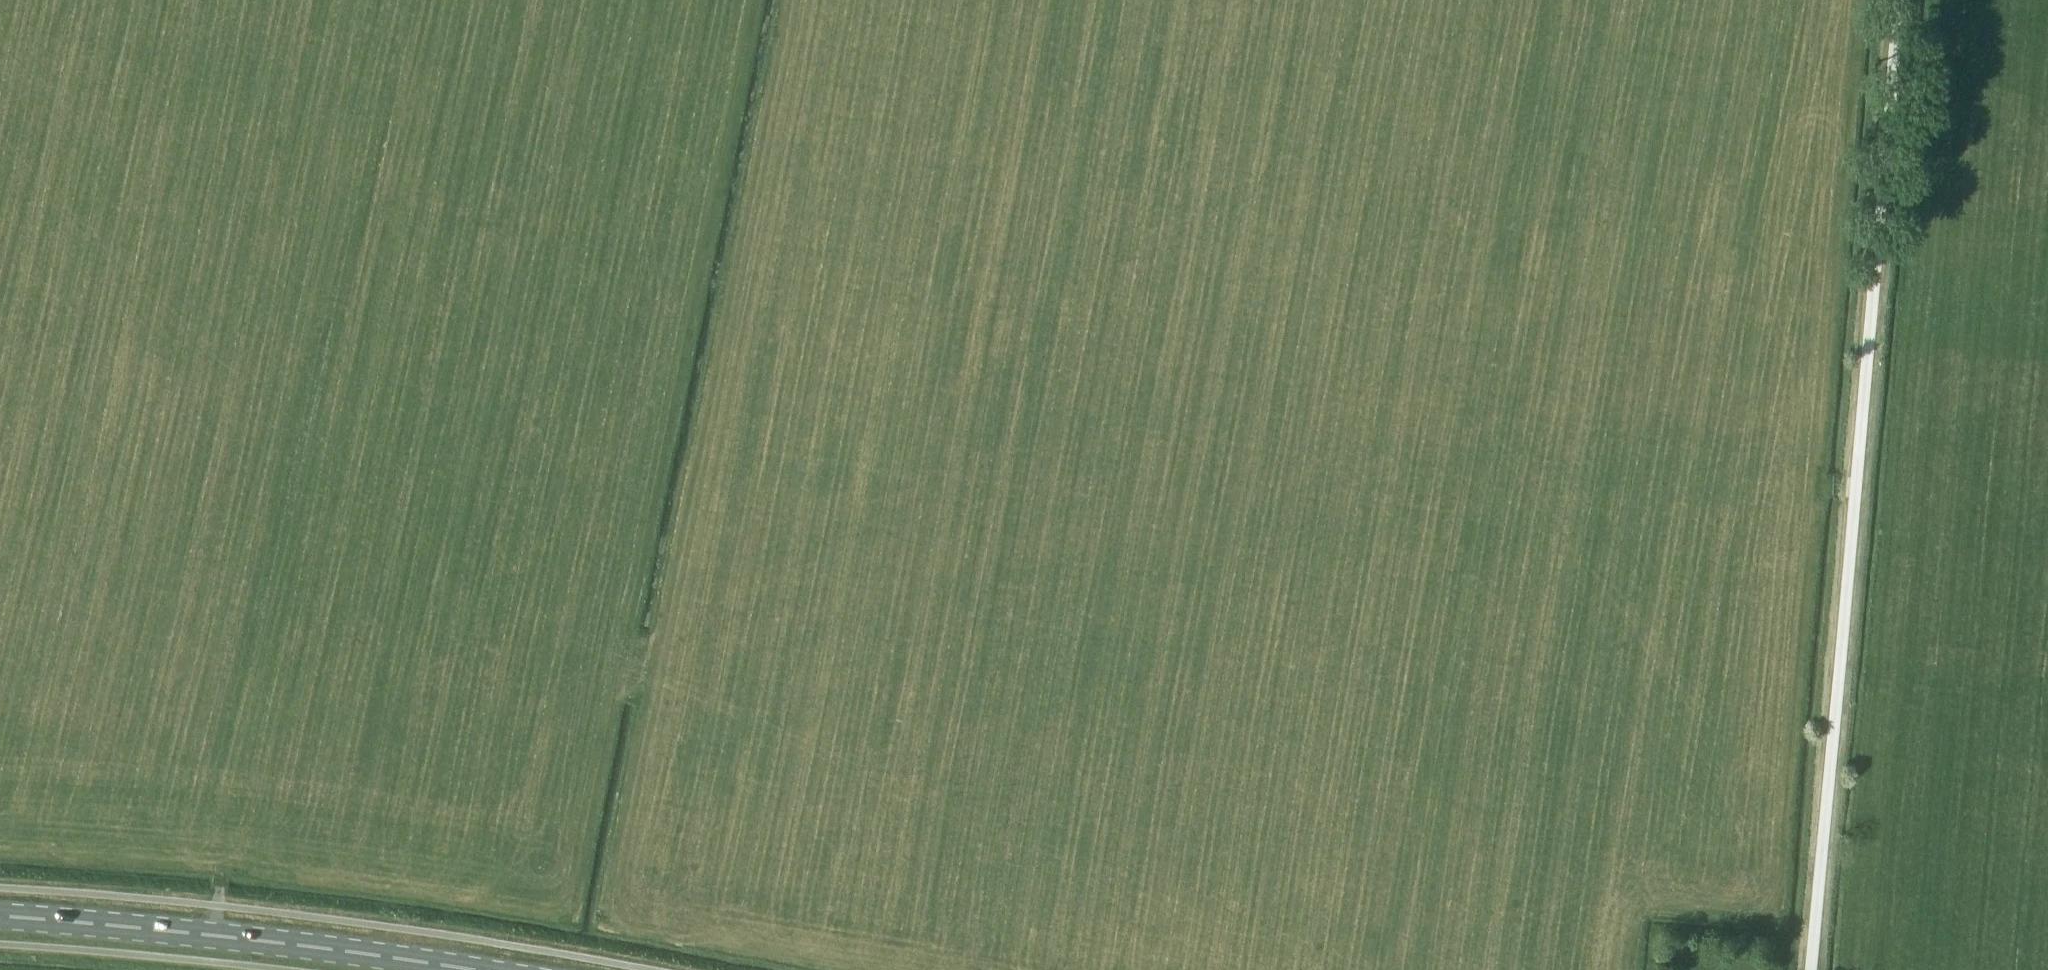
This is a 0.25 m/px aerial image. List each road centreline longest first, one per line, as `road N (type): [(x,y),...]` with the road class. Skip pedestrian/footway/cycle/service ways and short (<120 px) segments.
road 1 (unclassified): [(1812,969),(1897,0)]
road 2 (primary): [(0,911),(413,949),(516,969)]

